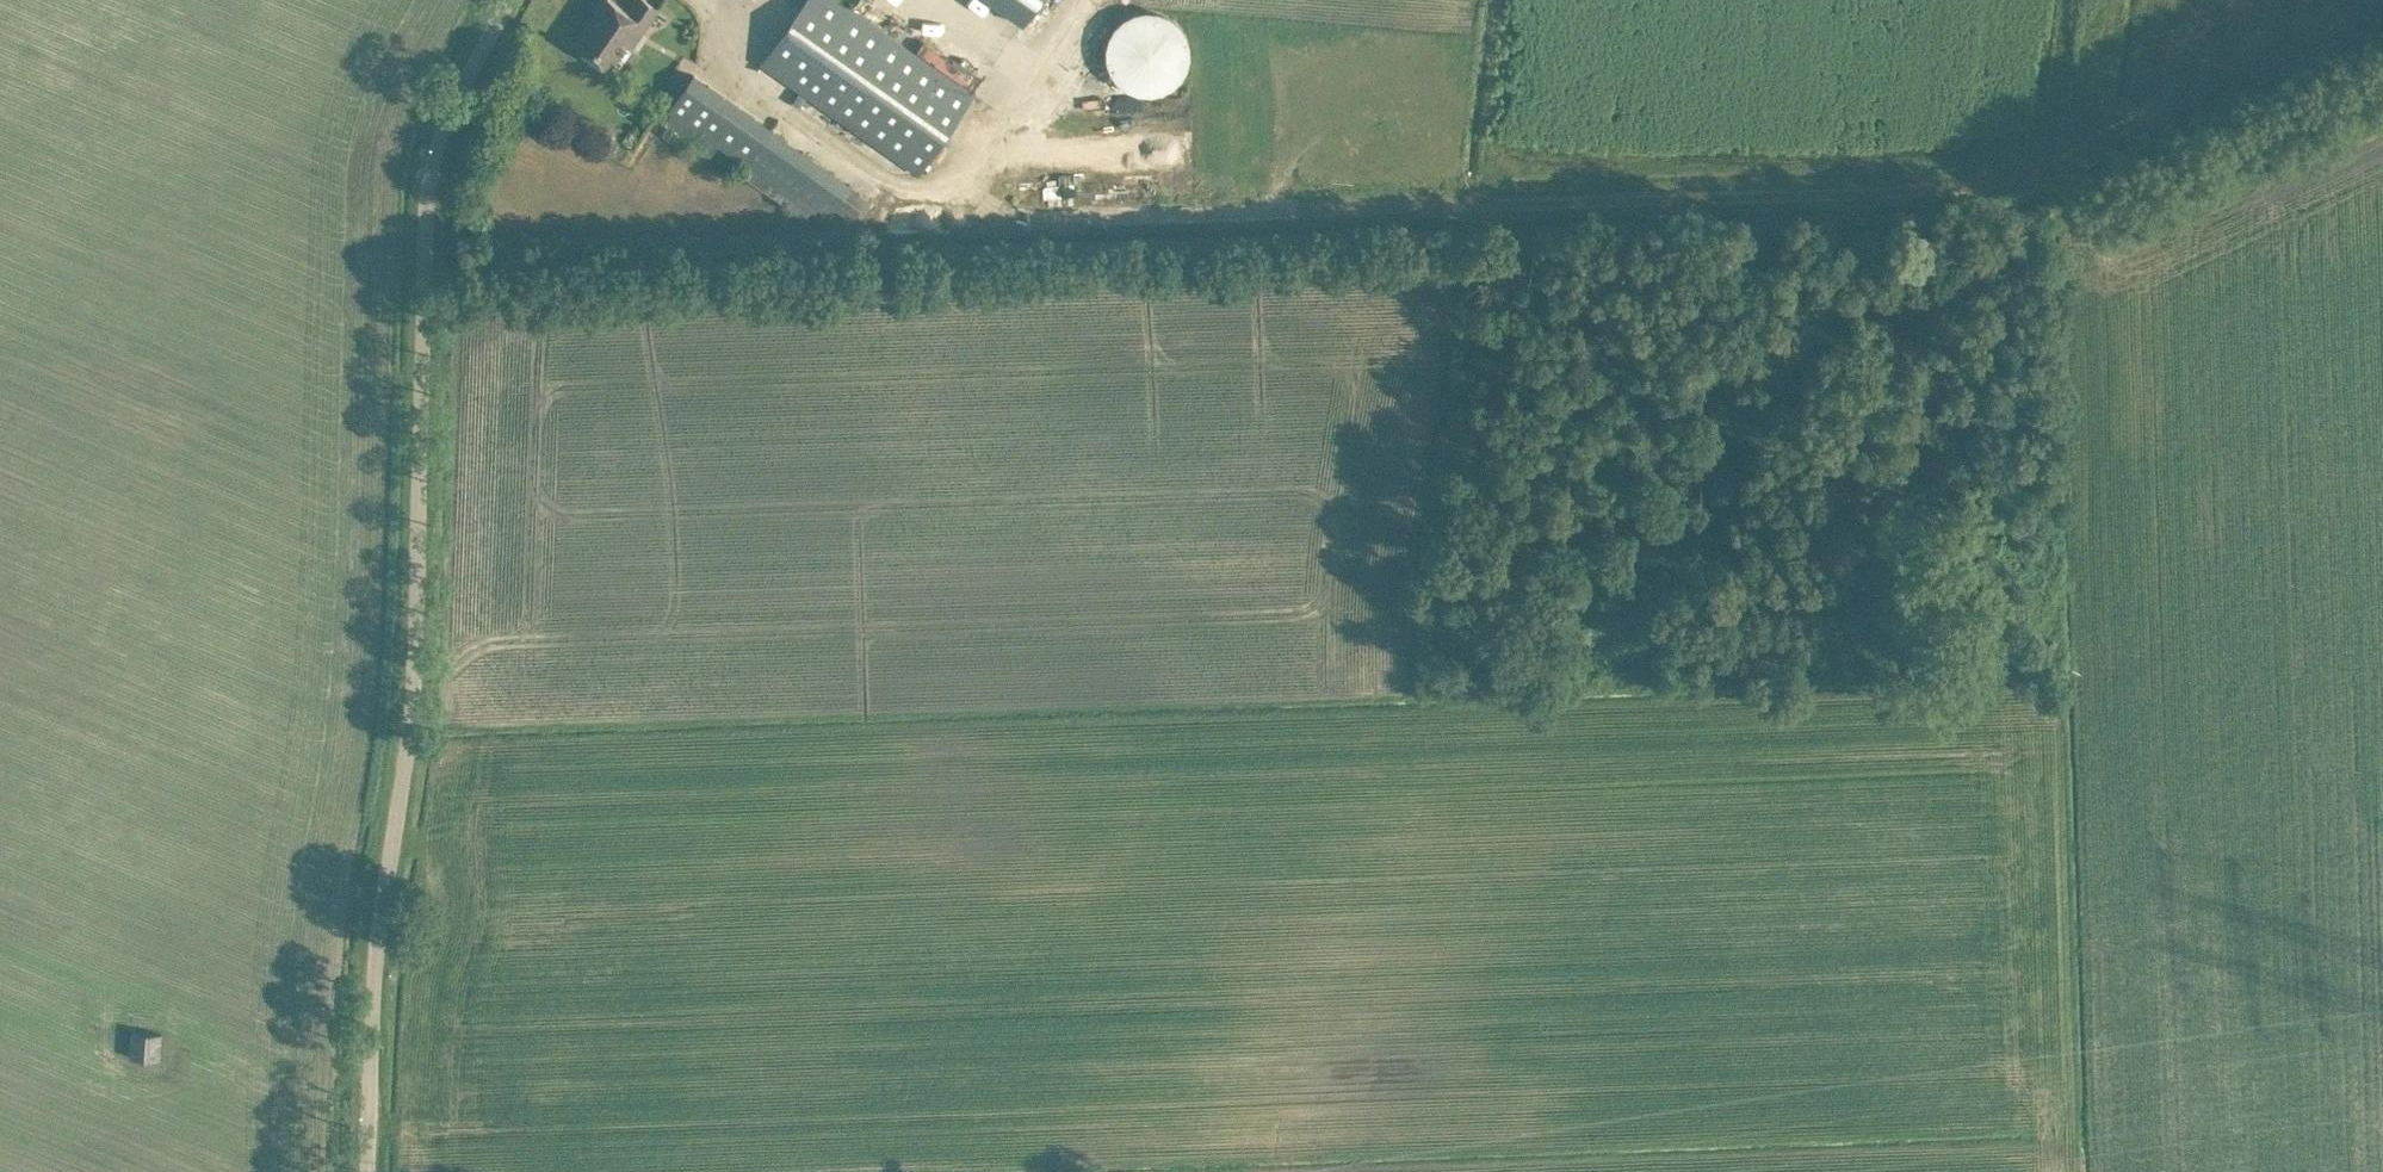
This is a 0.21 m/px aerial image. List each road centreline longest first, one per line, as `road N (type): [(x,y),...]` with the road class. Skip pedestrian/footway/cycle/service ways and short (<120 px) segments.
road 1 (unclassified): [(376,1171),(375,1102),(411,763),(431,203),(441,153),(518,0)]

